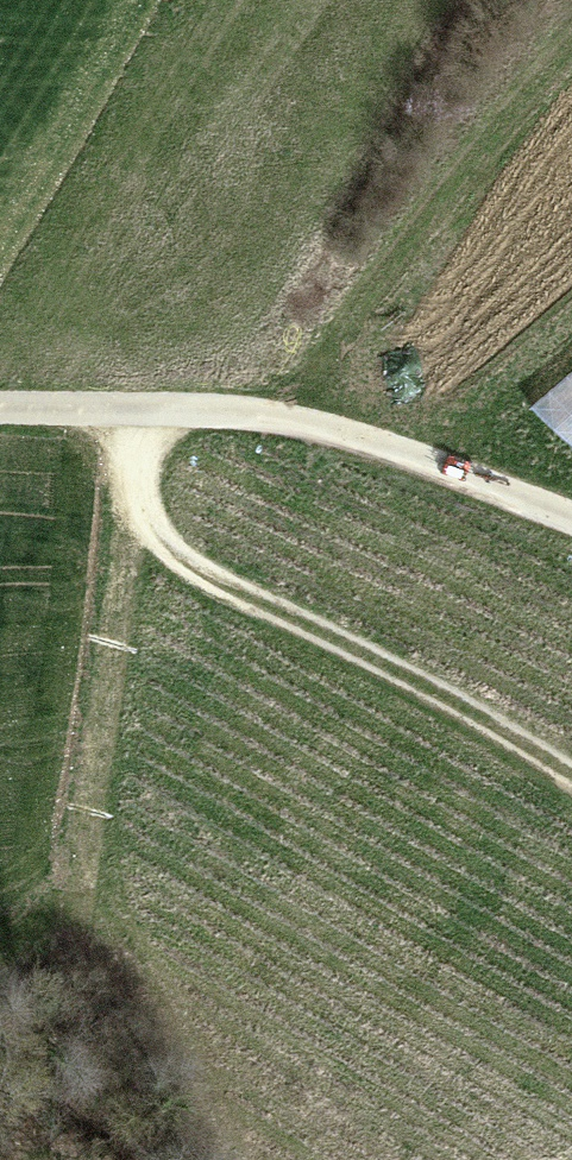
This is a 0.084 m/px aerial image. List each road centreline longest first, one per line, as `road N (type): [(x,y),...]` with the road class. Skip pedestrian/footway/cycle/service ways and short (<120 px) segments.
road 1 (track): [(226,1159),(71,875),(120,606),(154,543)]
road 2 (track): [(141,412),(154,543),(471,709),(571,772)]
road 3 (track): [(0,406),(300,420),(571,522)]

